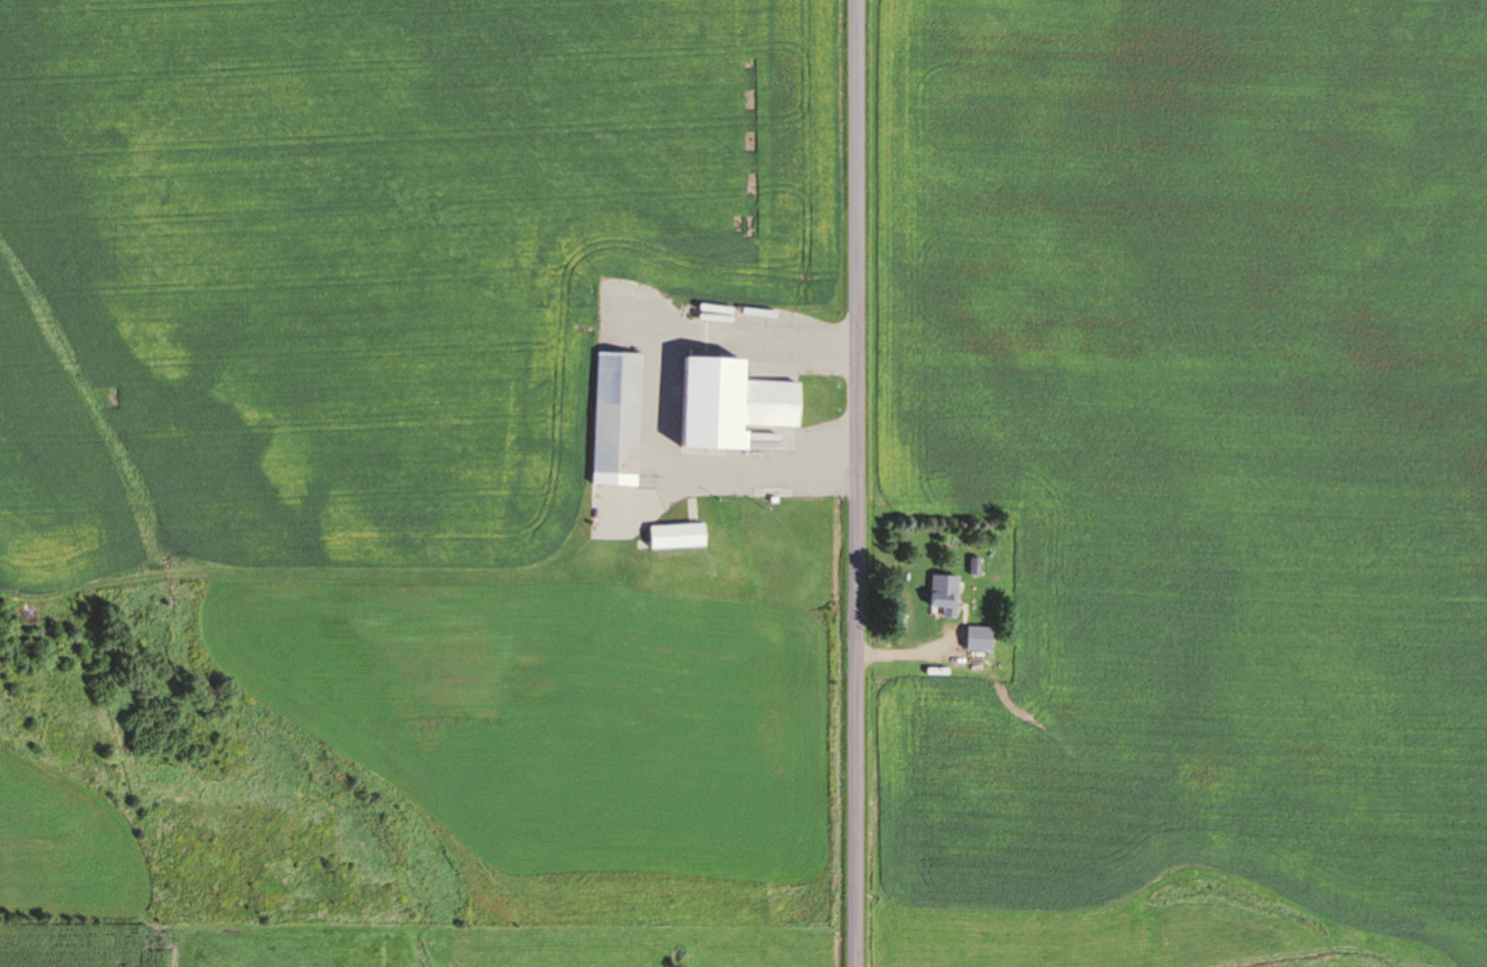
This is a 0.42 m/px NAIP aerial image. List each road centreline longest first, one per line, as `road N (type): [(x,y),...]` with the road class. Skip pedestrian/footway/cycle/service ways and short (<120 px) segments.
road 1 (residential): [(858,966),(859,0)]

